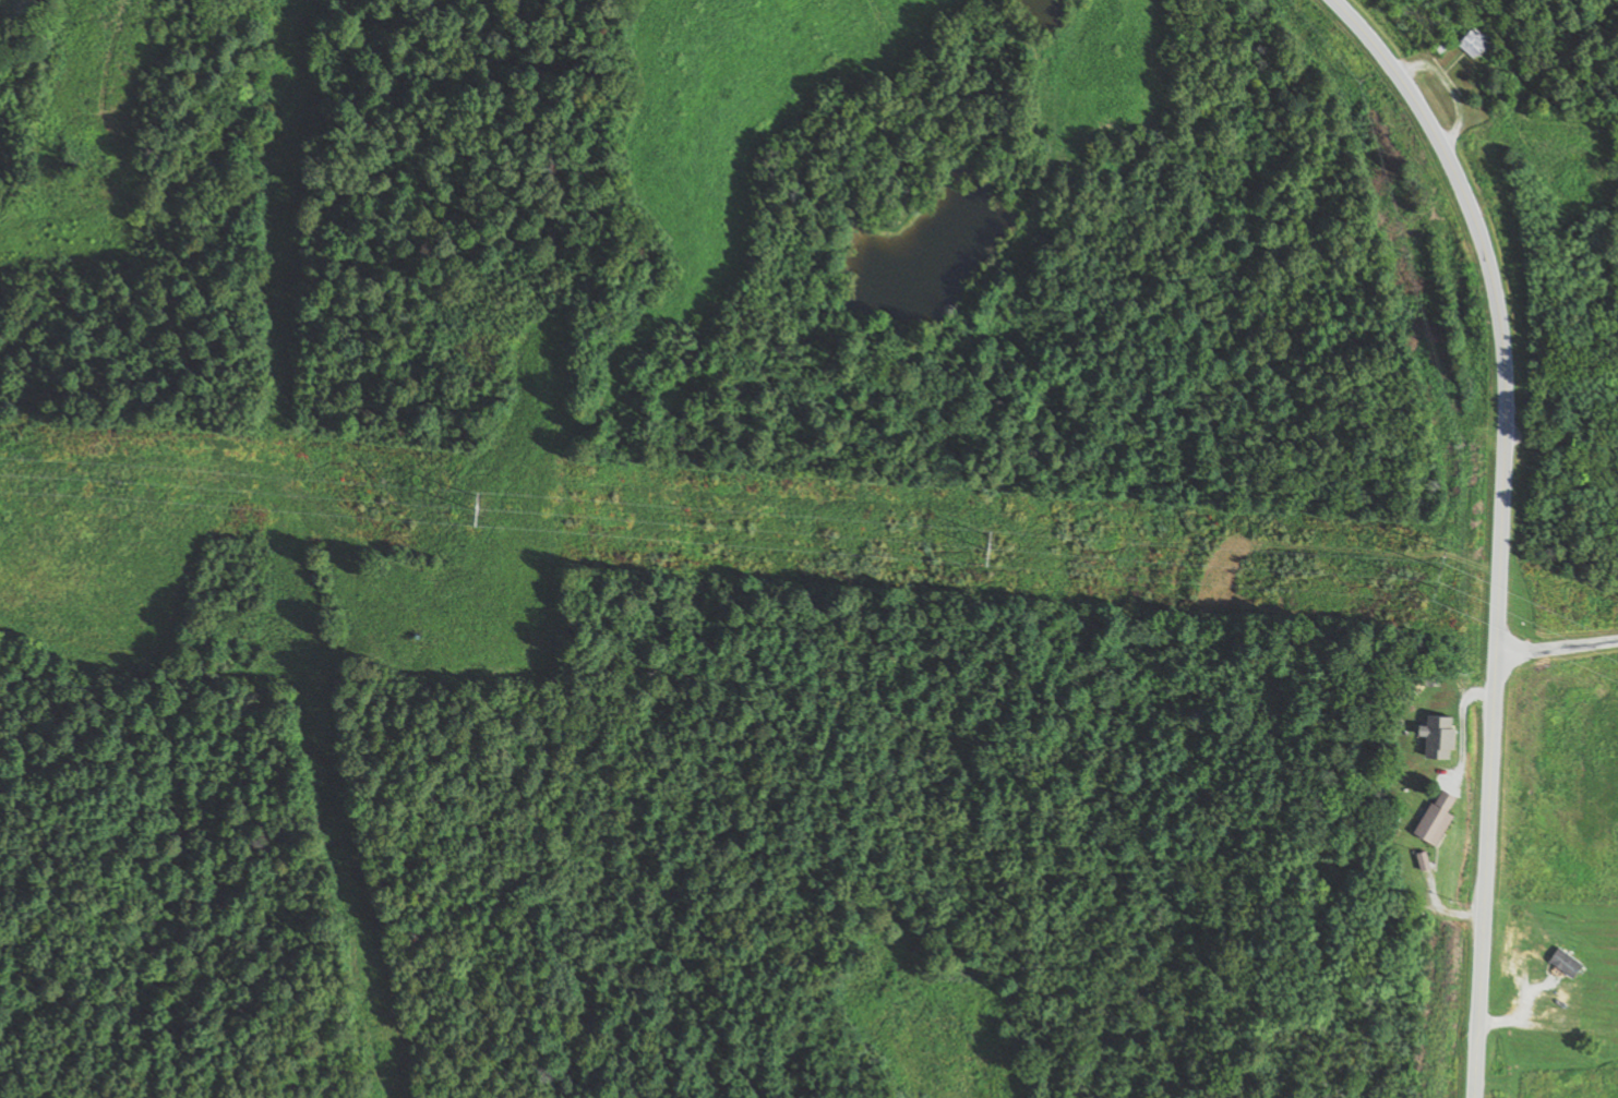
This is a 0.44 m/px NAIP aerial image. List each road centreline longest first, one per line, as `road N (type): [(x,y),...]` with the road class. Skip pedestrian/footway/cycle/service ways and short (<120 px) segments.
road 1 (residential): [(1473,1097),(1506,409),(1500,318),(1479,230),(1445,147),(1417,99),(1337,0)]
road 2 (residential): [(1496,655),(1617,639)]

